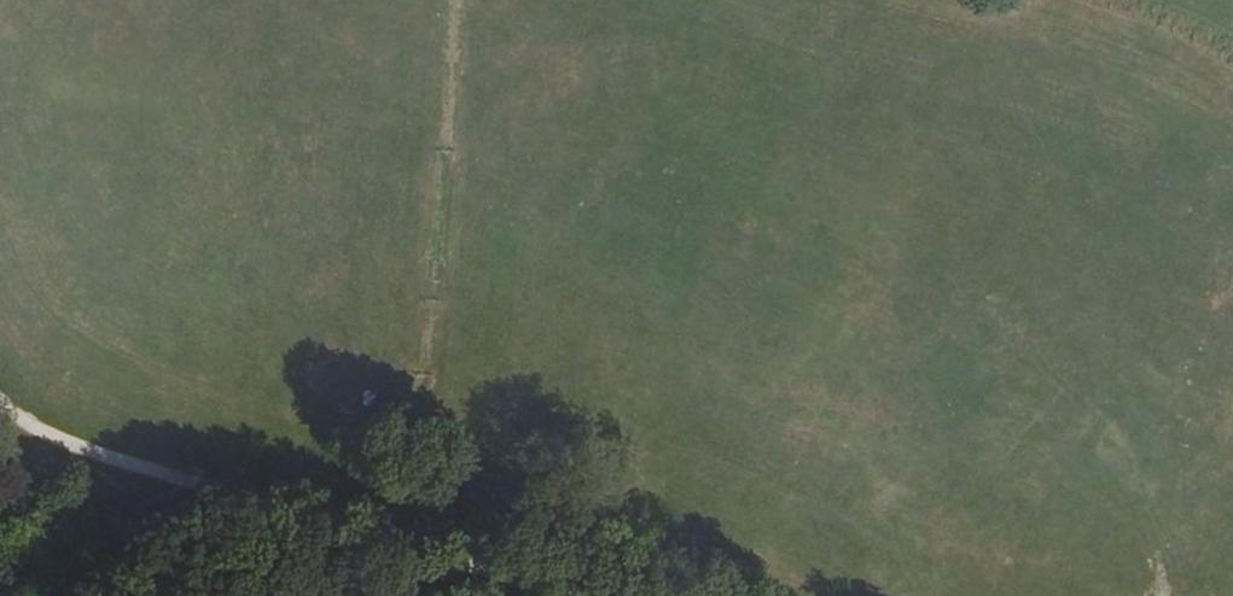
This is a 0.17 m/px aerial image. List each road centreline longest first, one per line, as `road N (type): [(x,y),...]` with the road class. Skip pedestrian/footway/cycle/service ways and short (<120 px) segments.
road 1 (track): [(585,595),(71,444),(0,401)]
road 2 (track): [(243,595),(371,536)]

